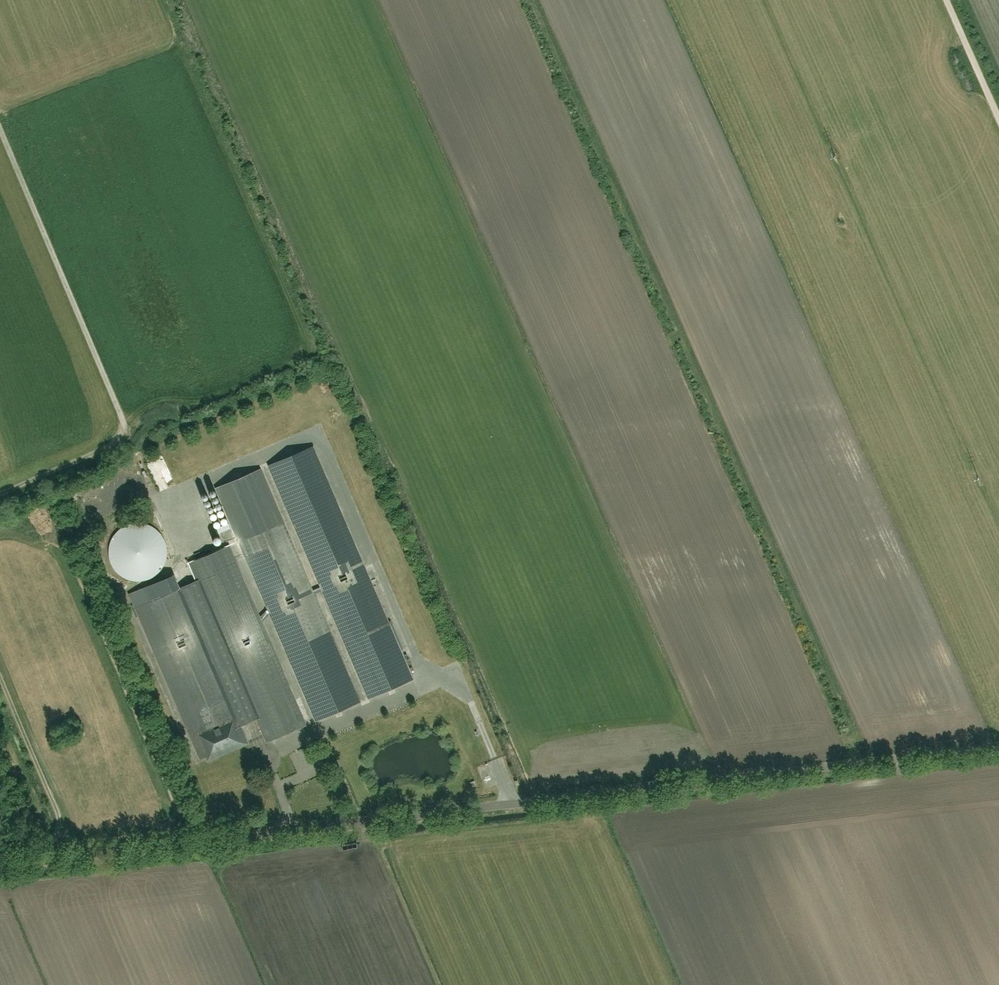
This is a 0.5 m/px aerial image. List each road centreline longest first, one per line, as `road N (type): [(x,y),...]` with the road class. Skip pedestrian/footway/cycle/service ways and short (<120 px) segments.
road 1 (unclassified): [(0,864),(998,748)]
road 2 (track): [(0,498),(116,449),(127,429),(0,129)]
road 3 (track): [(61,858),(64,848),(0,691)]
road 4 (track): [(55,859),(0,726)]

